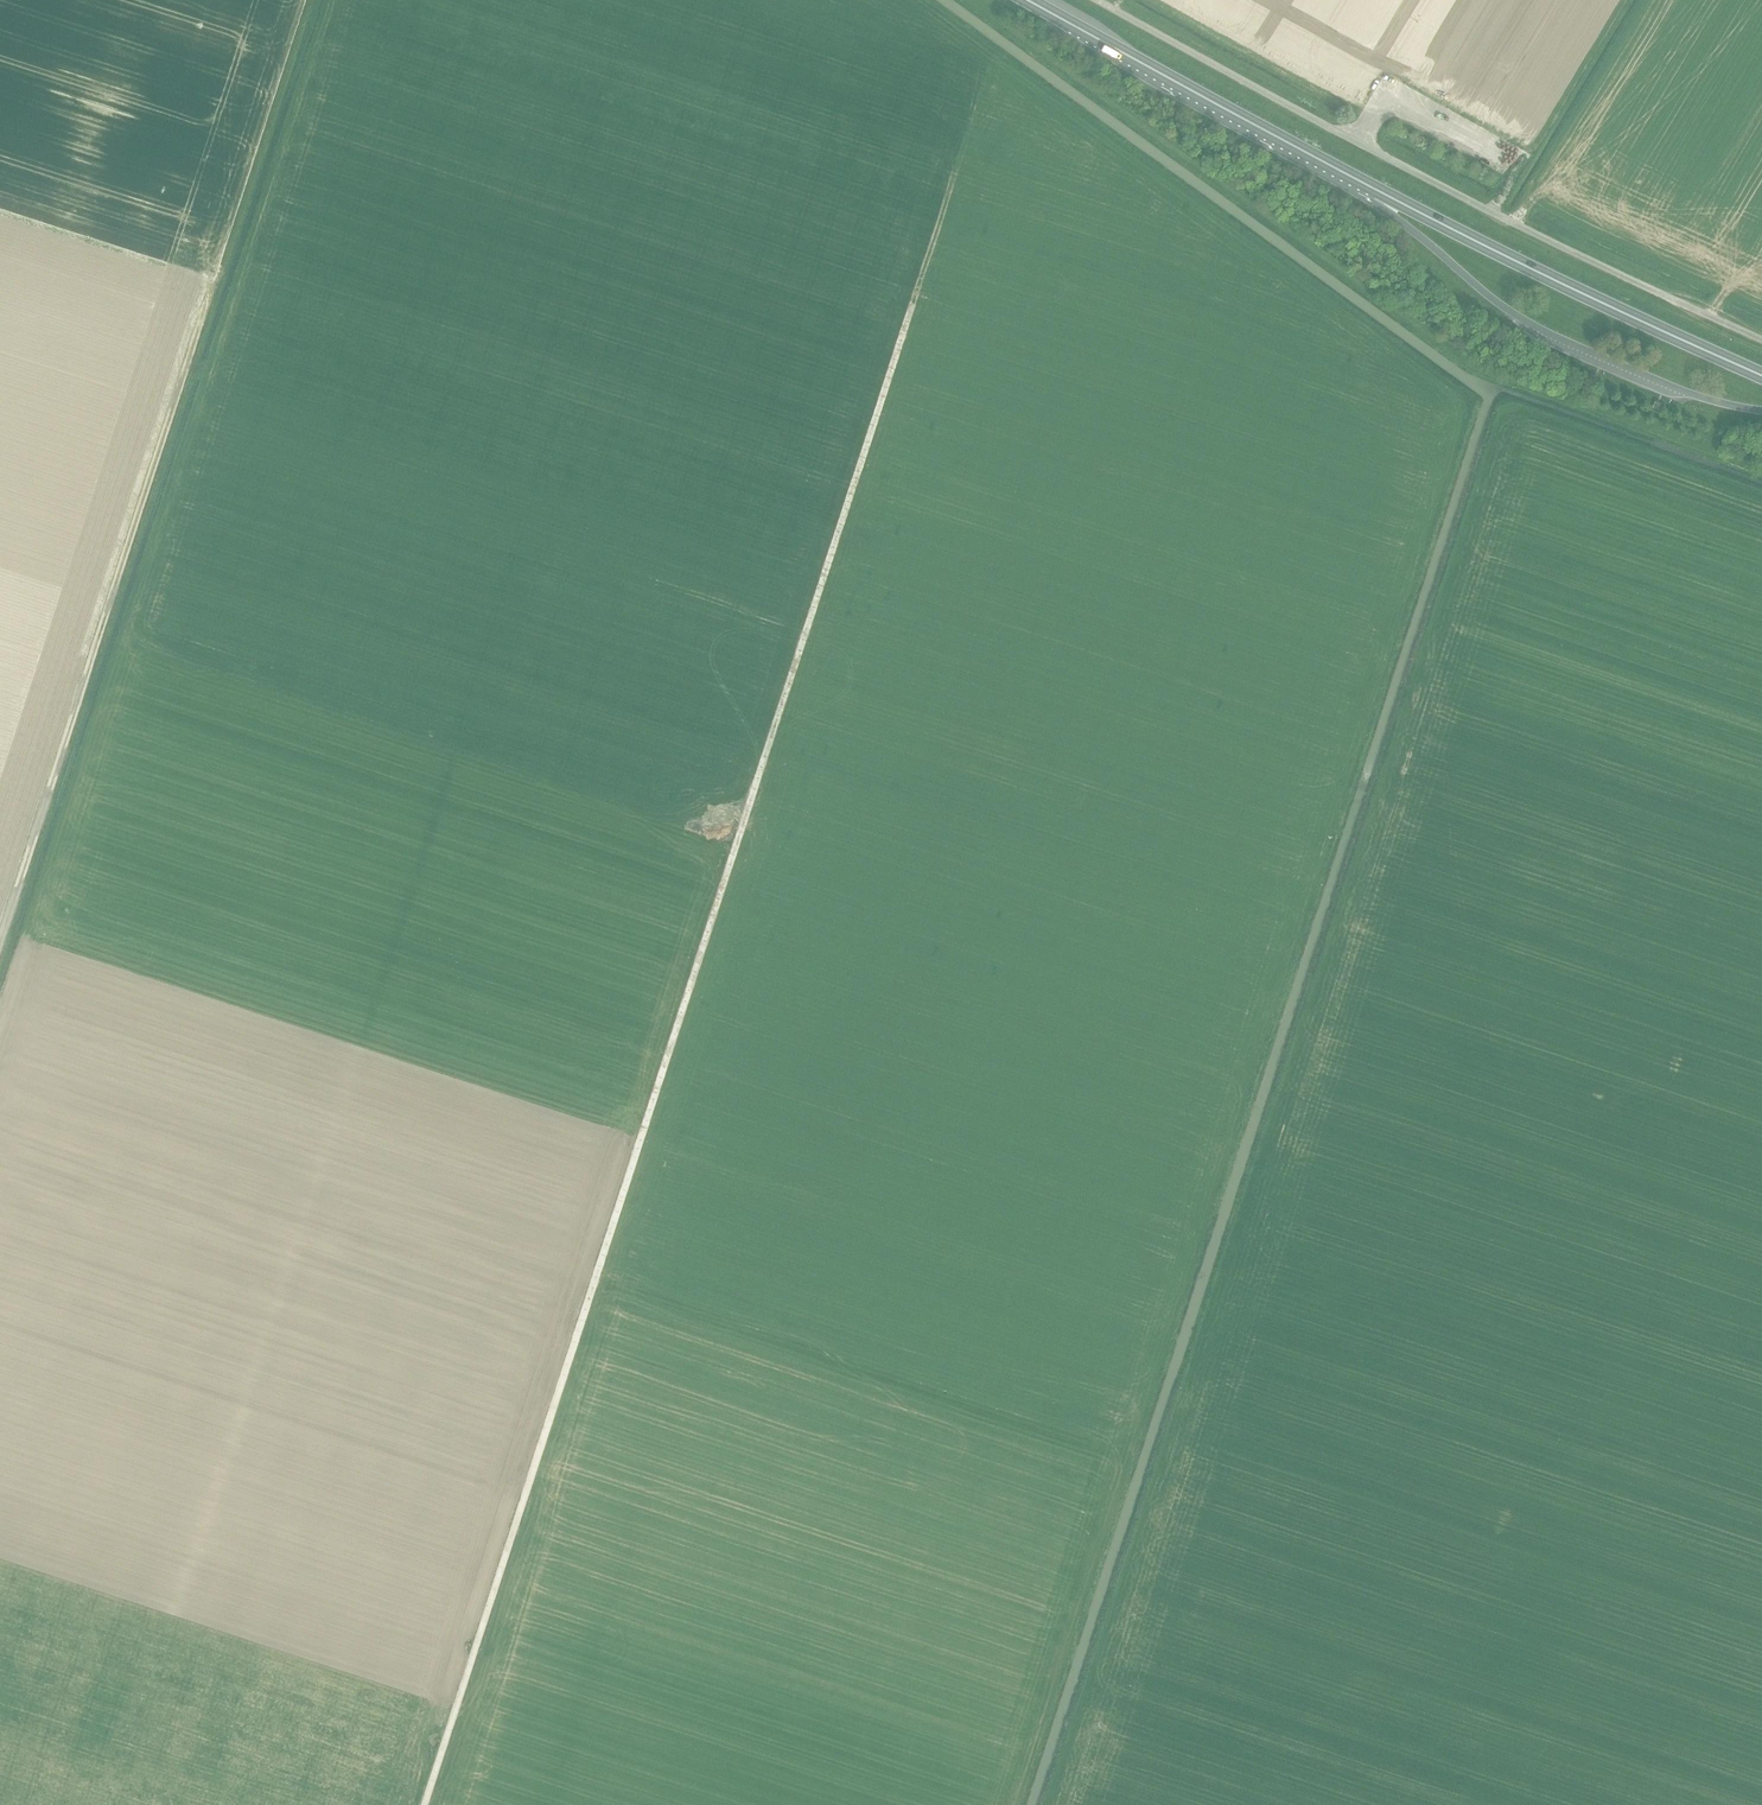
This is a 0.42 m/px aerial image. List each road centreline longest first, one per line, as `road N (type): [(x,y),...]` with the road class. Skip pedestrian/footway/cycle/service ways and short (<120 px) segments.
road 1 (track): [(914,307),(425,1804)]
road 2 (unclassified): [(1761,340),(1417,174),(1100,0)]
road 3 (trunk): [(1376,190),(1761,377)]
road 4 (trunk): [(1376,190),(1027,0)]

